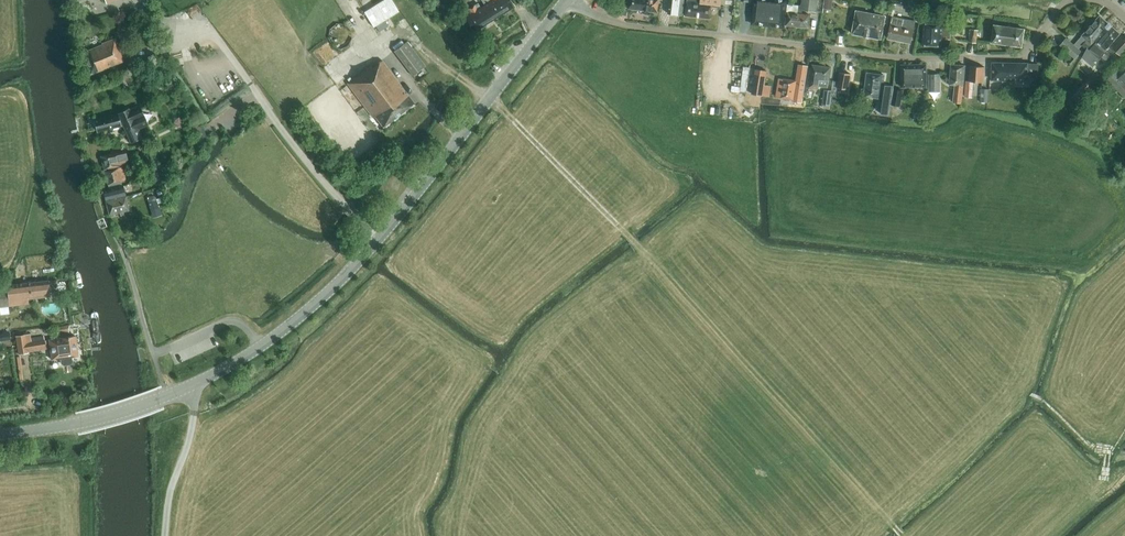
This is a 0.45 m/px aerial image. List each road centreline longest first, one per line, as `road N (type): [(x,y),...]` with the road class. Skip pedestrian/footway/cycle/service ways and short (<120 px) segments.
road 1 (residential): [(573,0),(600,17),(645,27),(926,58),(1022,58),(1070,0)]
road 2 (unclassified): [(378,241),(219,44),(187,37),(132,54)]
road 3 (tertiary): [(378,241),(567,0)]
road 4 (tertiary): [(190,387),(298,318),(378,241)]
road 5 (tertiary): [(0,434),(77,424),(190,387)]
road 6 (unclassified): [(165,535),(192,425),(190,387)]

